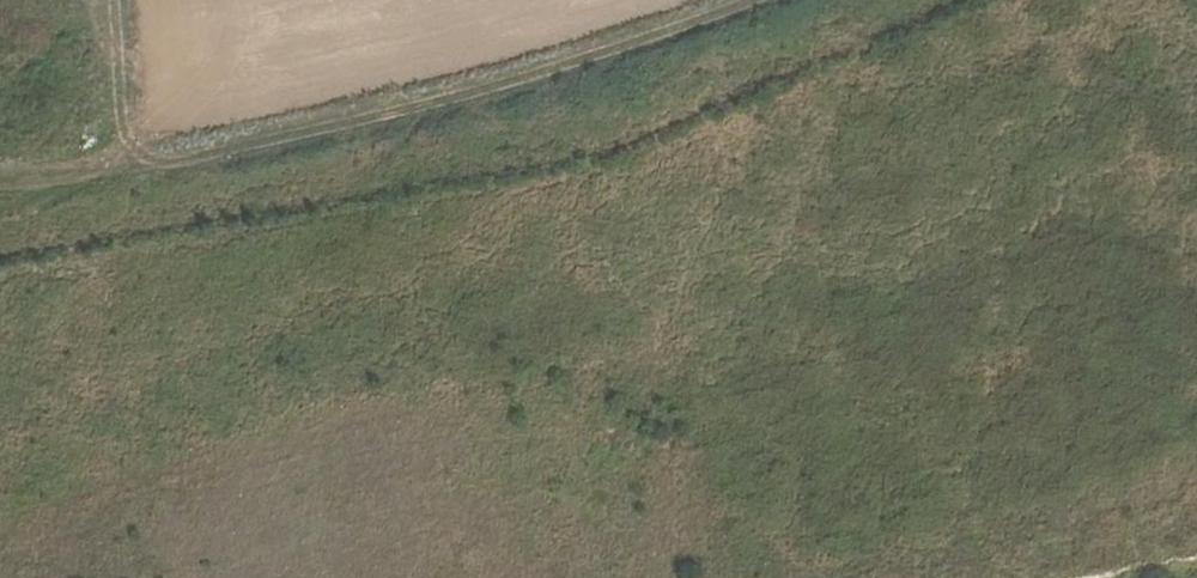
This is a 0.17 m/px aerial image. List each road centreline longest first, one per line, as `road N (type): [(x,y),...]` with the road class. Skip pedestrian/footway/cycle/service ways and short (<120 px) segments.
road 1 (track): [(777,0),(616,54),(432,102),(0,186)]

